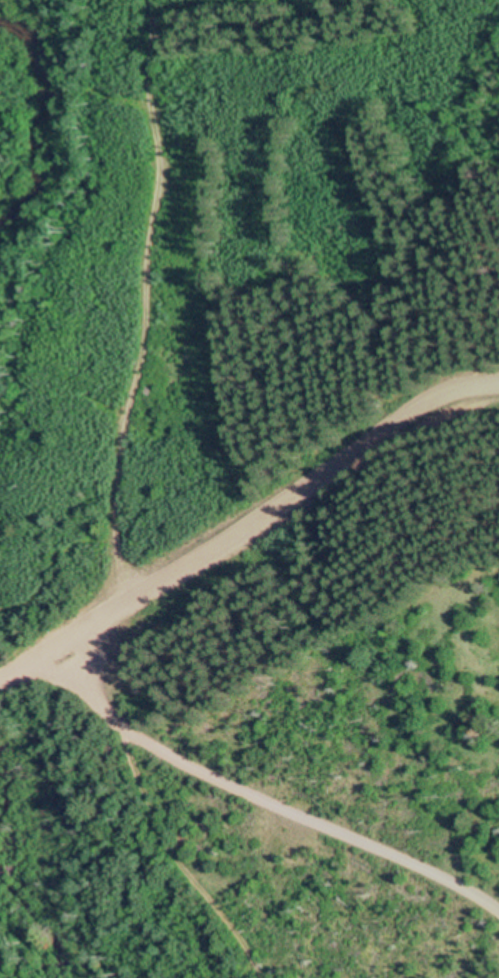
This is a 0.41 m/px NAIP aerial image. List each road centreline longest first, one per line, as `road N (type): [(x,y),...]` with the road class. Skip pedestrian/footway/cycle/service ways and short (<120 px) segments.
road 1 (track): [(114,603),(117,396),(149,144),(143,0)]
road 2 (tertiary): [(0,678),(434,405),(498,388)]
road 3 (track): [(498,913),(429,853),(188,755),(96,687),(114,603)]

